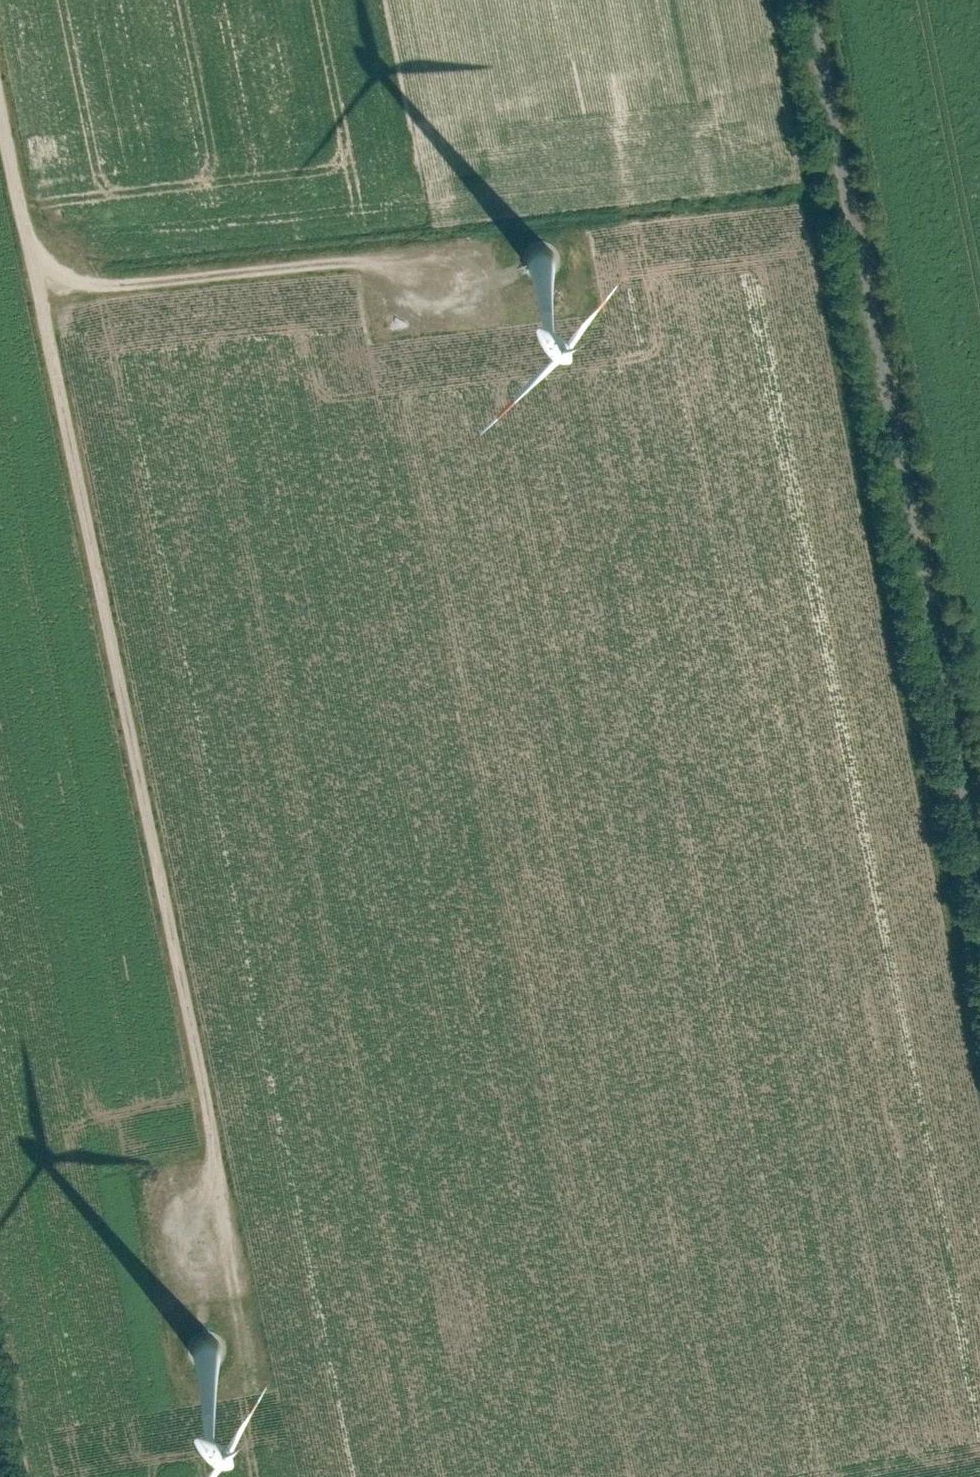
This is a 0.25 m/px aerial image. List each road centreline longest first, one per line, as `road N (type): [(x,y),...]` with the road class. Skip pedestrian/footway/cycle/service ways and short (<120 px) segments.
road 1 (track): [(0,82),(219,1146),(192,1255)]
road 2 (unclassified): [(979,824),(814,0)]
road 3 (track): [(447,282),(352,261),(43,294)]

